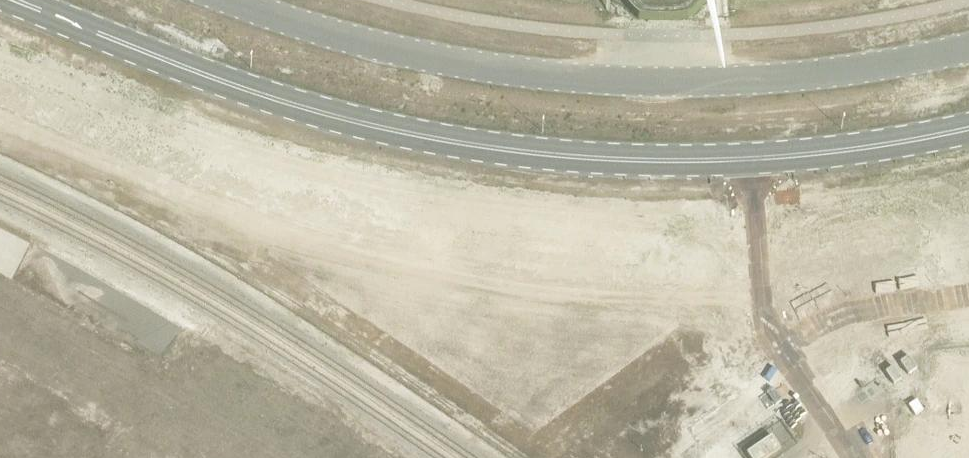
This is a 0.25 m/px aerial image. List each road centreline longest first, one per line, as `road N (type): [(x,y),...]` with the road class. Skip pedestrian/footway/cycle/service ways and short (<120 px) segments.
road 1 (secondary): [(968,131),(751,161),(519,156),(346,122),(12,0)]
road 2 (unclassified): [(968,50),(797,81),(592,82),(443,62),(338,36),(240,0)]

